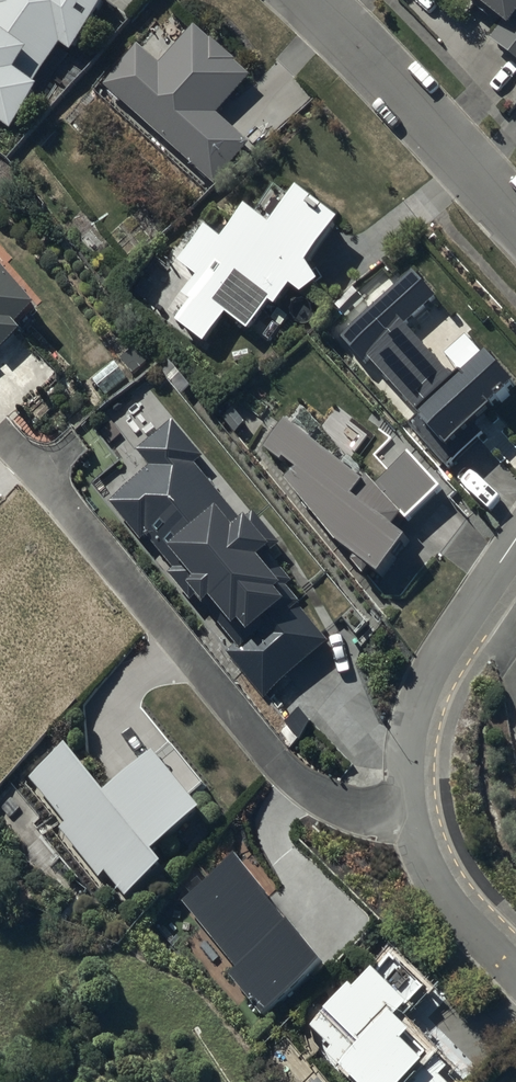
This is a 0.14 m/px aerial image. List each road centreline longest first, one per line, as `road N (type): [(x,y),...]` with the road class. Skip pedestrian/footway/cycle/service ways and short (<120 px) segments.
road 1 (residential): [(515,544),(435,668),(417,734),(414,798),(424,848),(515,948)]
road 2 (residential): [(312,0),(515,218)]

